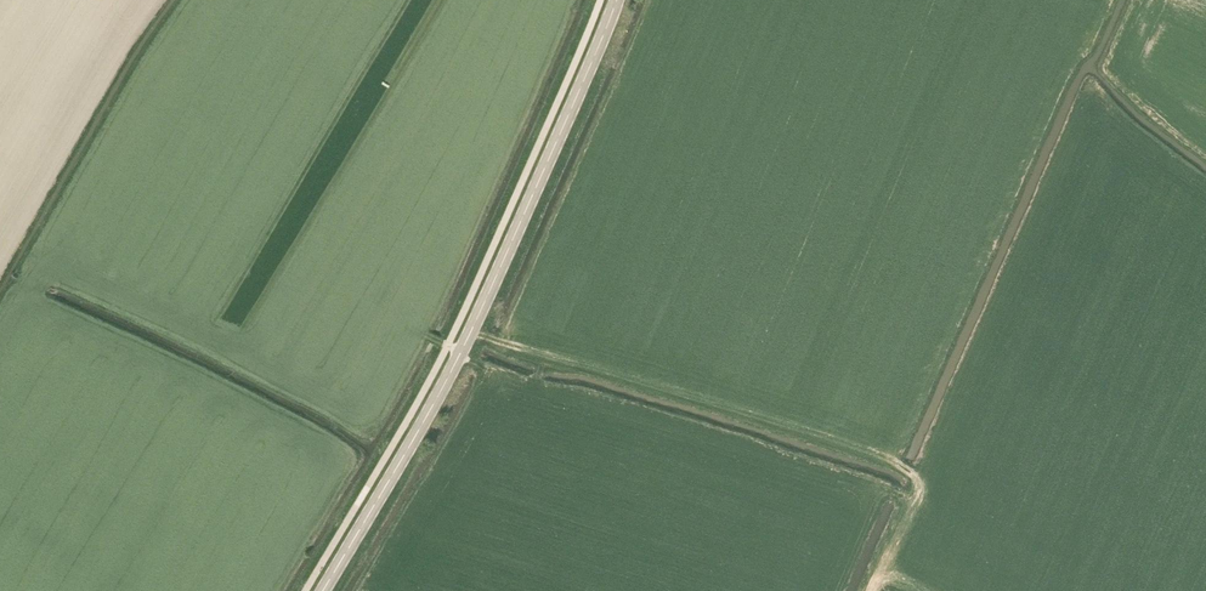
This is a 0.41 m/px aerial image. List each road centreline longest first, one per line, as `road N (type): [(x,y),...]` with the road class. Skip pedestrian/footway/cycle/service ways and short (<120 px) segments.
road 1 (secondary): [(322,590),(451,372),(616,0)]

